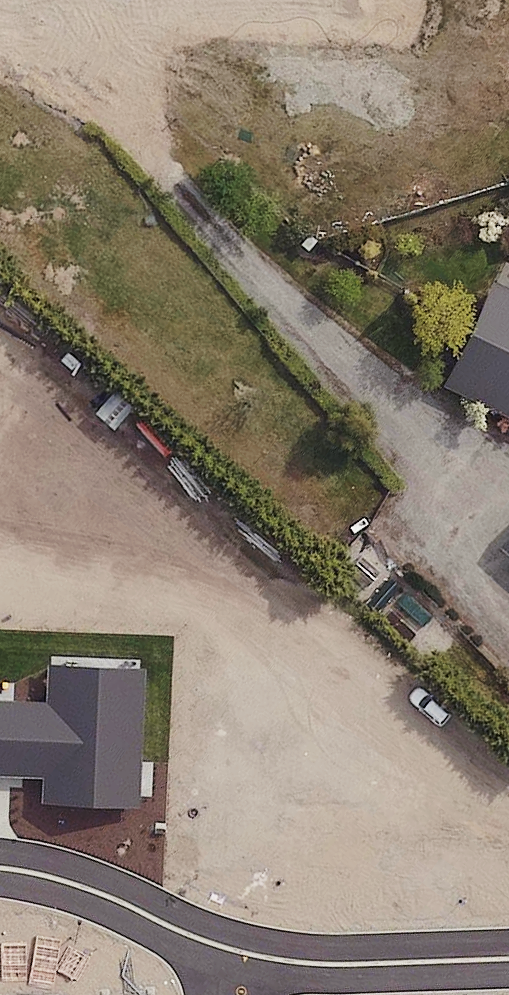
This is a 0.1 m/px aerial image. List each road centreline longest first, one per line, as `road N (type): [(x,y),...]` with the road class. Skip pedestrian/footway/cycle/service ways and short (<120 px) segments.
road 1 (unknown): [(0,416),(508,393)]
road 2 (residential): [(508,960),(312,964),(214,950)]
road 3 (residential): [(214,950),(140,905),(0,866)]
road 4 (unknown): [(400,0),(508,84)]

